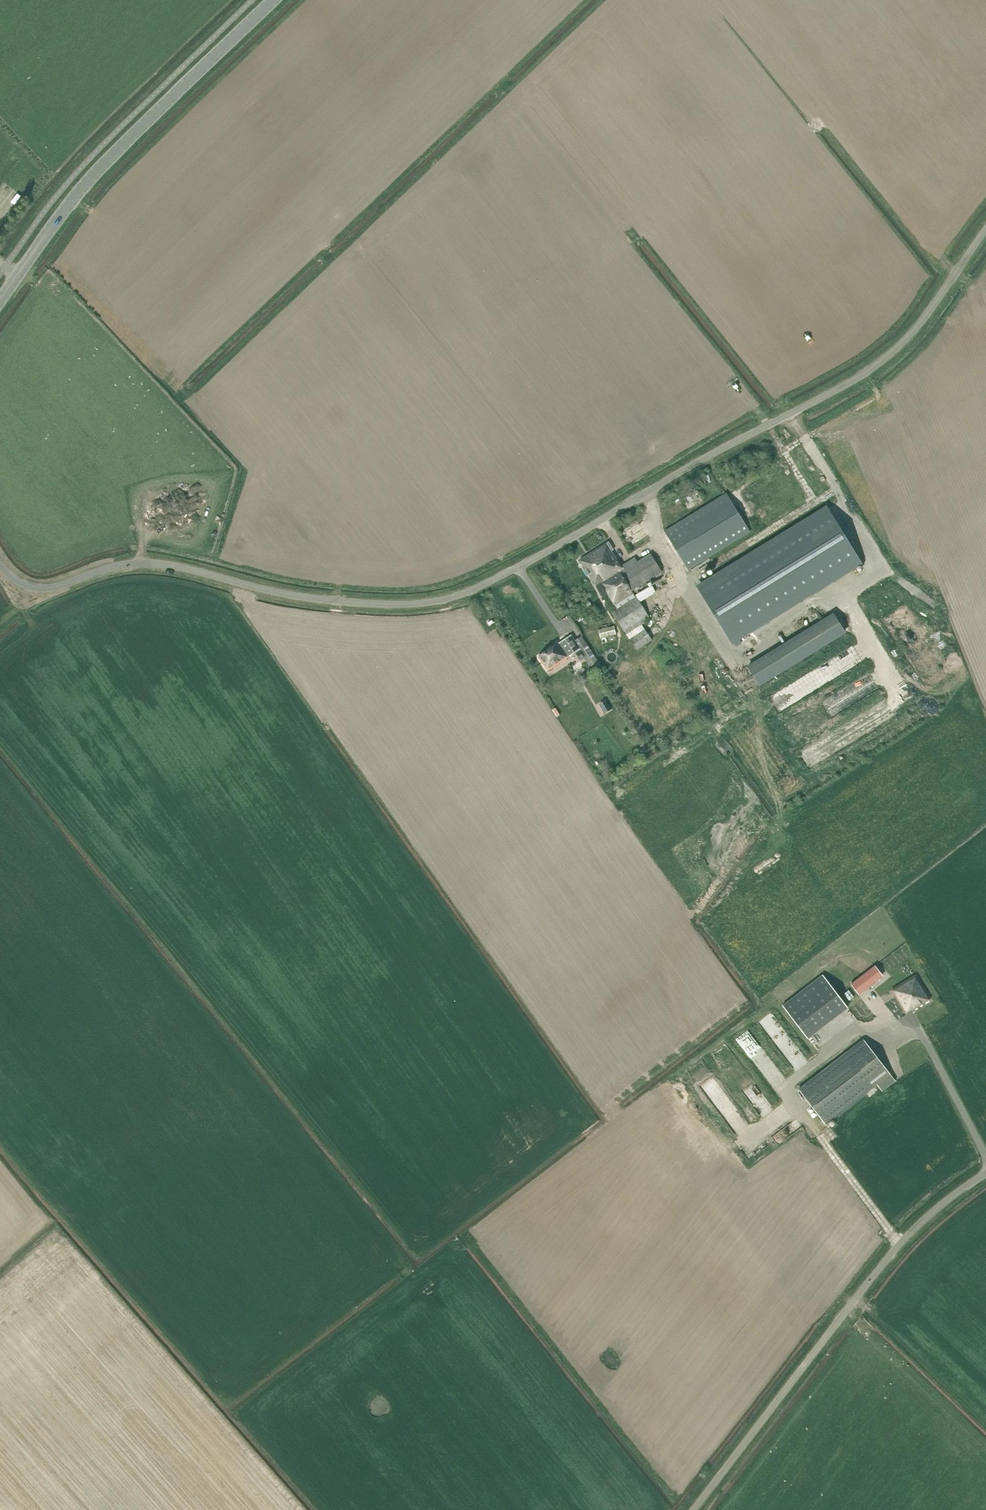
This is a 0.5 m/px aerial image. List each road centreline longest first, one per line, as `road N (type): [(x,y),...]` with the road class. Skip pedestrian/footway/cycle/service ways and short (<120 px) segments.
road 1 (unclassified): [(0,562),(17,582),(39,590),(122,564),(171,564),(361,603),(461,596),(879,362),(933,306),(985,231)]
road 2 (unclassified): [(682,1509),(849,1299),(927,1216),(985,1172)]
road 3 (tertiary): [(0,301),(112,157),(274,0)]

